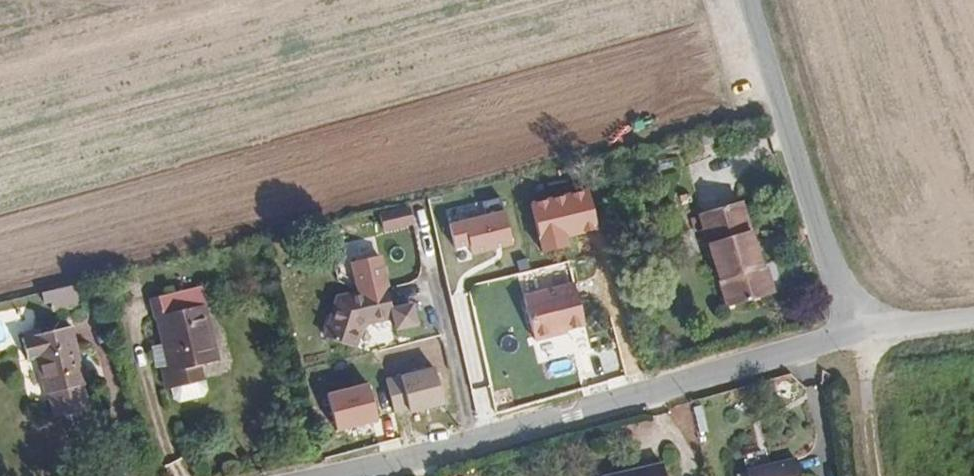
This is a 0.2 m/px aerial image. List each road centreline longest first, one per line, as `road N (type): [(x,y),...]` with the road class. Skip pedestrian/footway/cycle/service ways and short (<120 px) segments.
road 1 (residential): [(851,334),(573,417),(331,475)]
road 2 (unclassified): [(851,334),(748,0)]
road 3 (track): [(851,334),(872,475)]
road 4 (unclassified): [(973,318),(851,334)]

